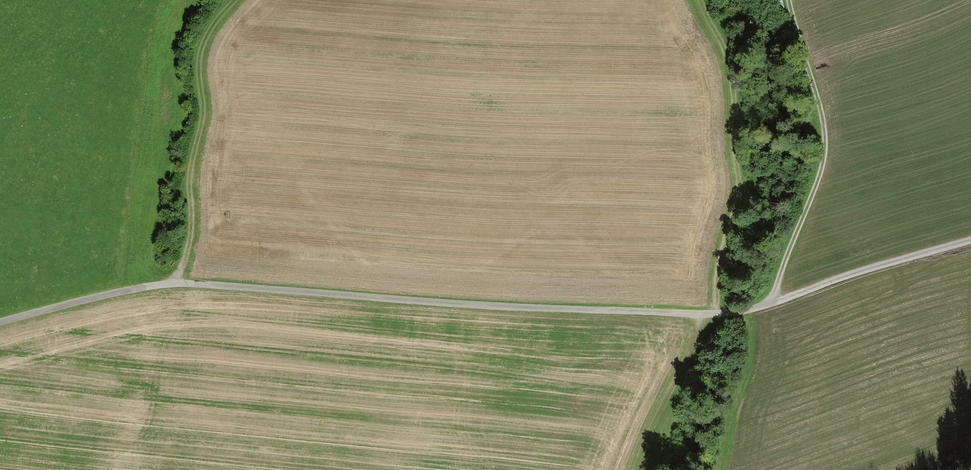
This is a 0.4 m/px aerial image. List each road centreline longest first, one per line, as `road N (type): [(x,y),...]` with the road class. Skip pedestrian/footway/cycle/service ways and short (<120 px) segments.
road 1 (track): [(0,322),(169,279),(735,310),(970,235)]
road 2 (track): [(715,310),(718,264),(742,187),(731,132),(731,64),(706,0)]
road 3 (track): [(772,302),(826,154),(820,99),(791,0)]
road 4 (track): [(169,279),(185,245),(186,179),(201,110),(195,62),(209,27),(233,0)]

